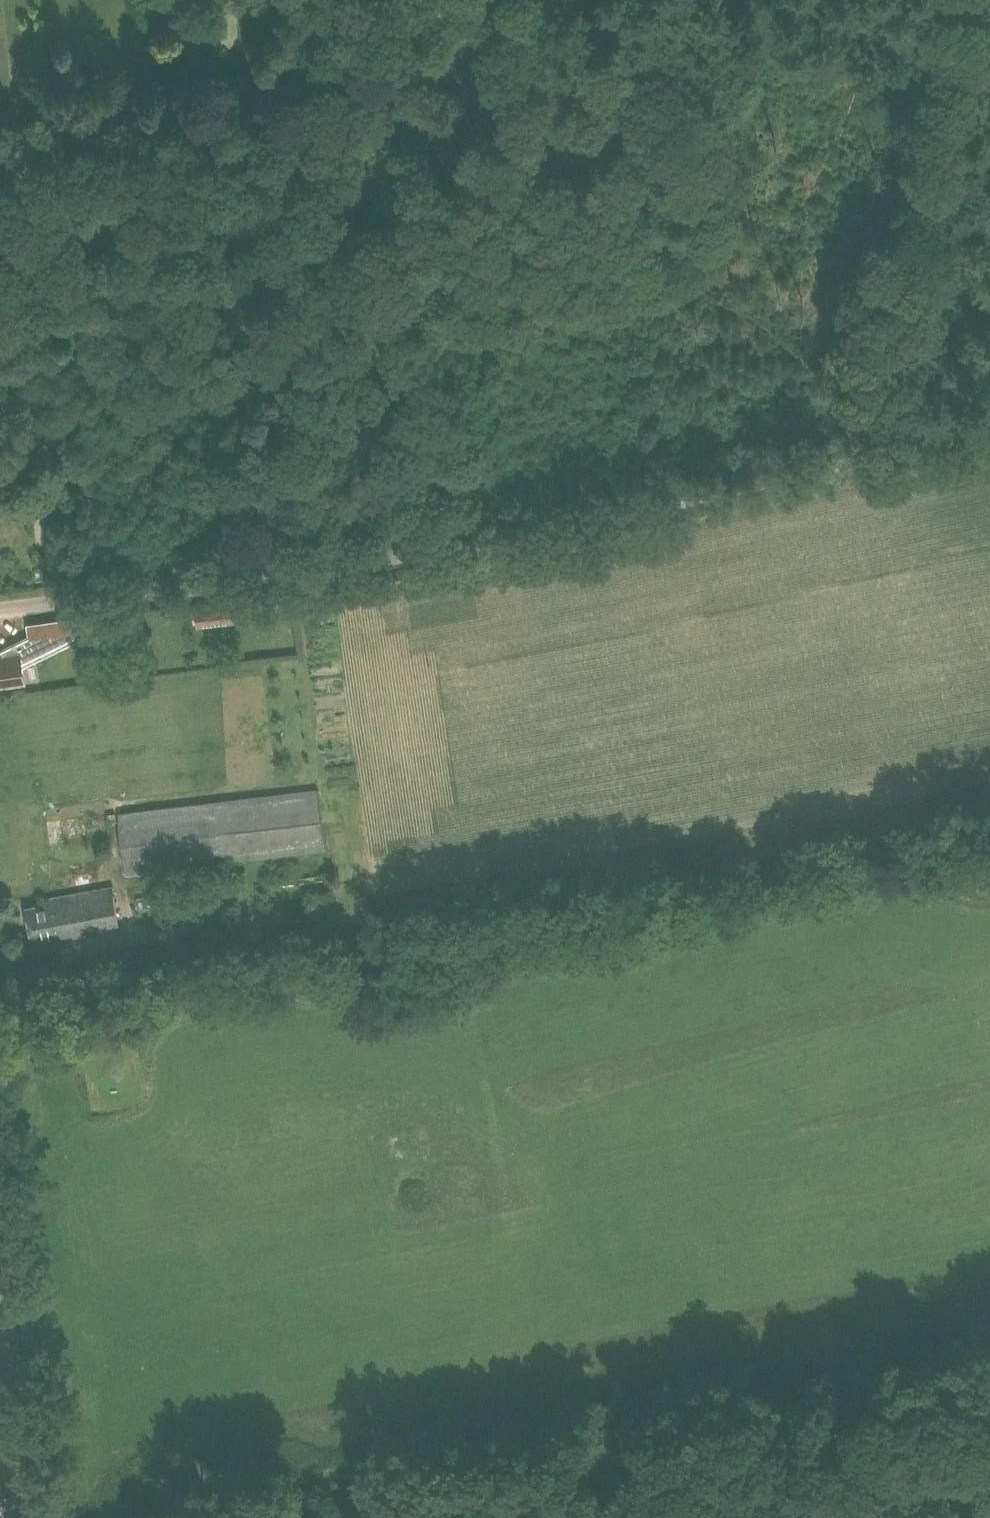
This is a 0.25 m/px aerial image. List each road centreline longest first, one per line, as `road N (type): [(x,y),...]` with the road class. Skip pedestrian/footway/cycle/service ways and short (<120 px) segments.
road 1 (unclassified): [(0,608),(313,570),(724,494),(989,433)]
road 2 (track): [(36,1509),(989,1347)]
road 3 (tertiary): [(35,1517),(41,1467),(0,1255)]

